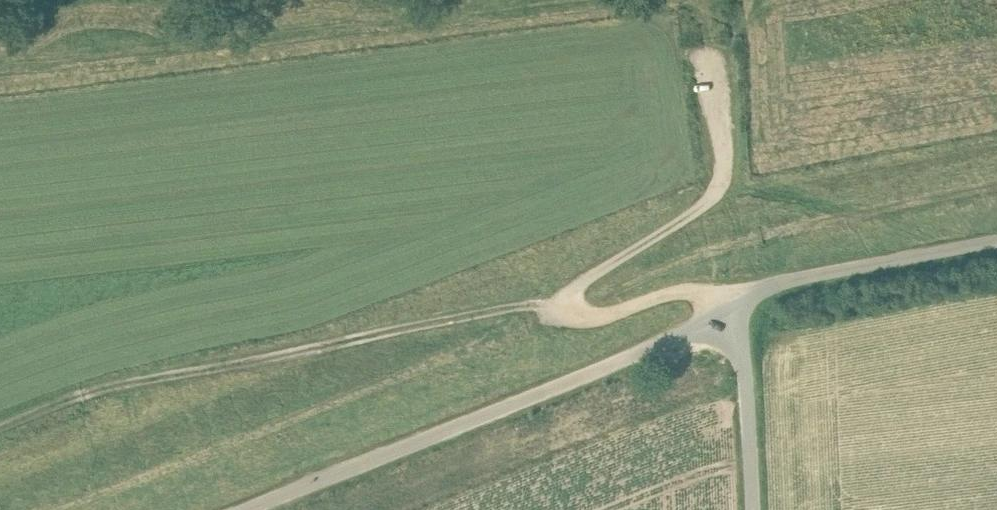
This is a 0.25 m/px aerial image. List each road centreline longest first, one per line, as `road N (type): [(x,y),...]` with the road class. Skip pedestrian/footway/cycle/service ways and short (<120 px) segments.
road 1 (track): [(564,309),(493,312),(167,373),(0,426)]
road 2 (track): [(725,312),(697,296),(603,319),(564,309),(586,283),(712,194),(721,141),(706,26)]
road 3 (unclassified): [(253,509),(686,335),(725,312)]
road 4 (unclassified): [(725,312),(792,282),(996,243)]
road 5 (unclassified): [(750,509),(741,362),(725,312)]

